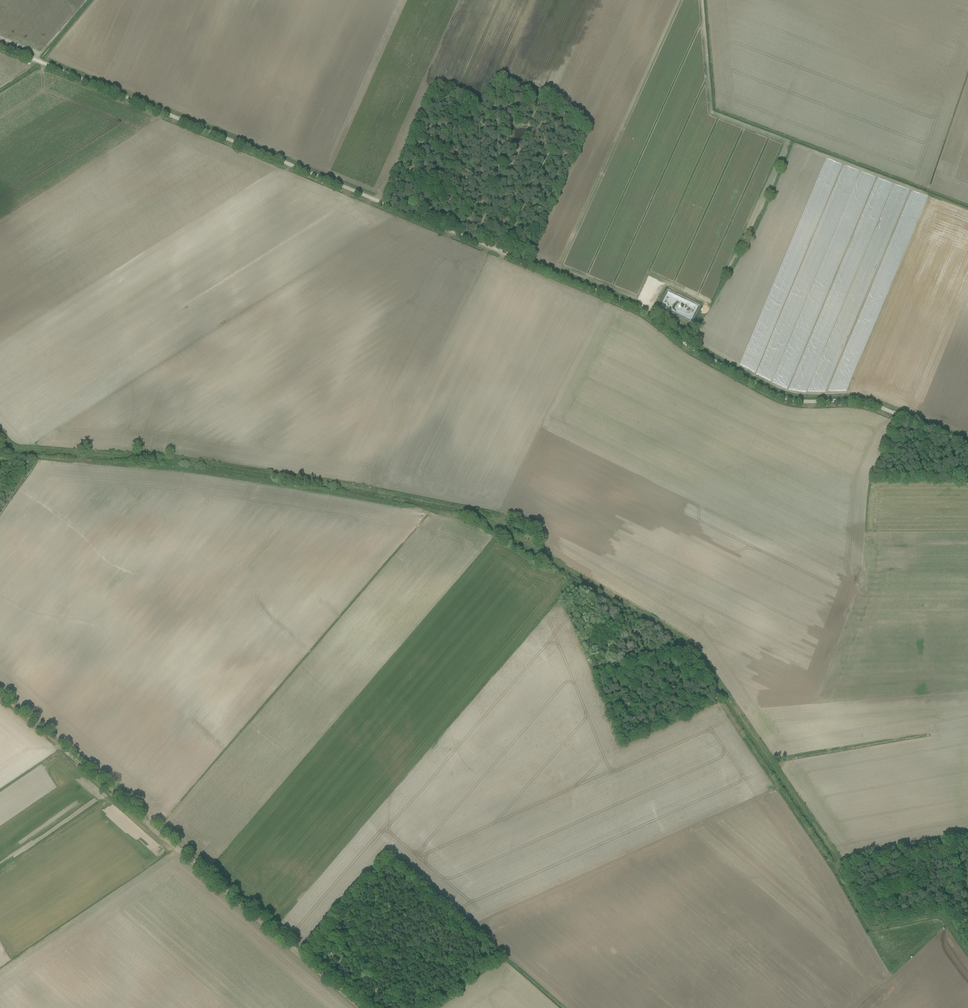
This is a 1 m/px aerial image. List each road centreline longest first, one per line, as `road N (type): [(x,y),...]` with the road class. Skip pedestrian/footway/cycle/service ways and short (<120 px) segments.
road 1 (track): [(85,452),(297,478),(481,514),(691,643),(842,864),(839,872),(868,929),(942,915),(967,950)]
road 2 (unclassified): [(967,445),(867,403),(779,396),(695,351),(641,309),(0,46)]
road 3 (track): [(0,695),(305,957)]

